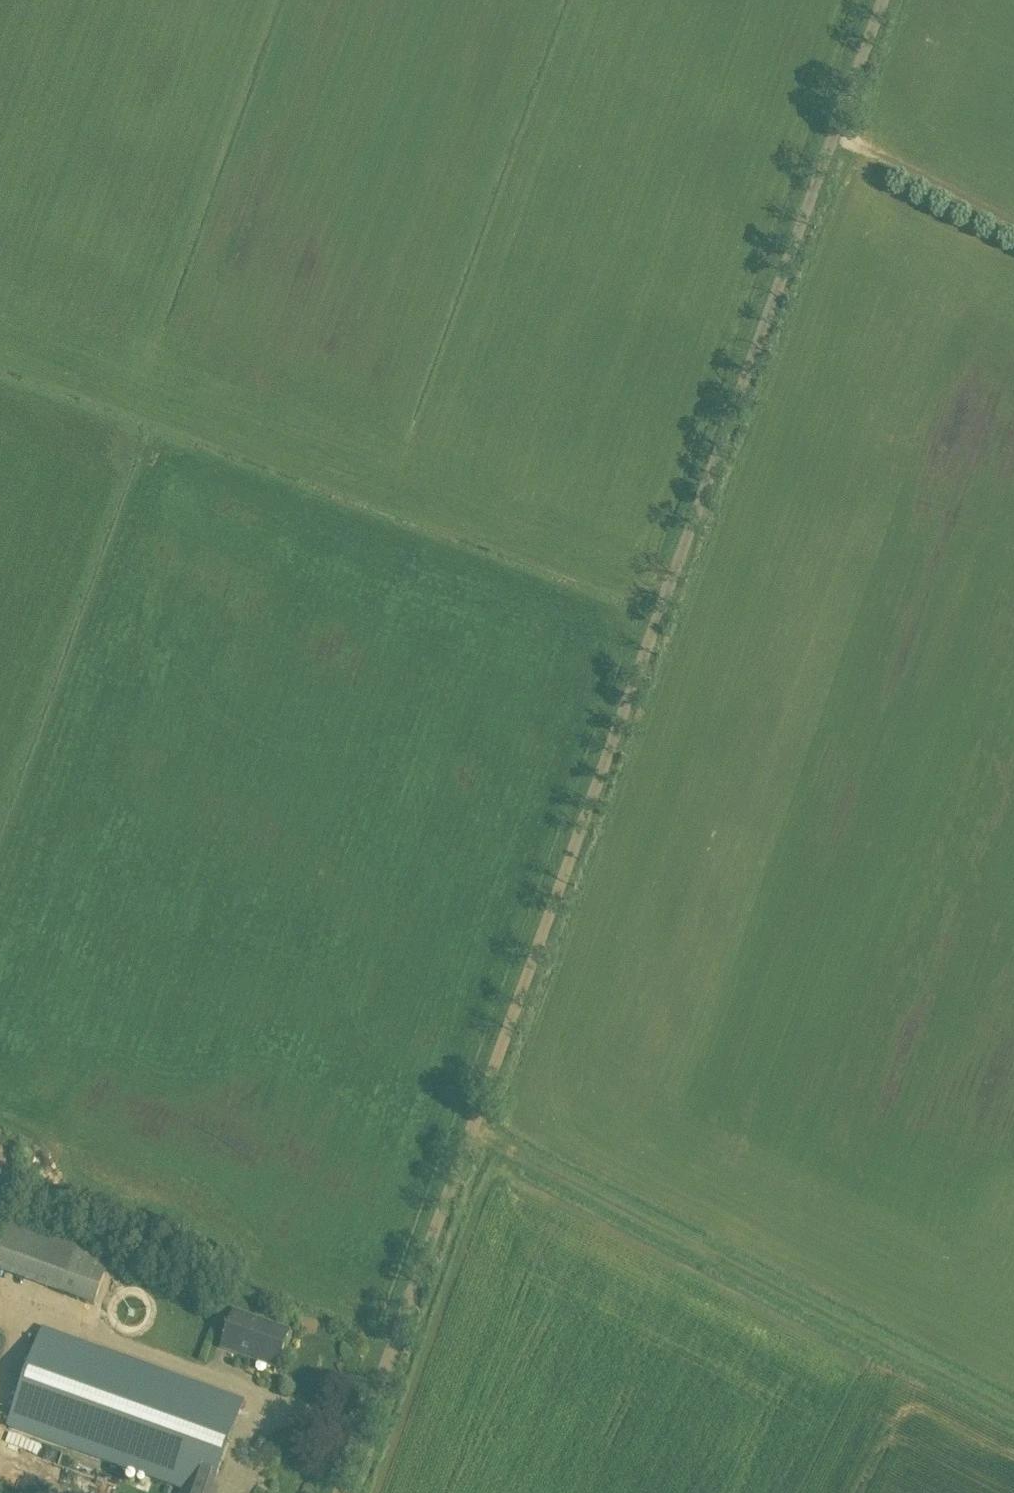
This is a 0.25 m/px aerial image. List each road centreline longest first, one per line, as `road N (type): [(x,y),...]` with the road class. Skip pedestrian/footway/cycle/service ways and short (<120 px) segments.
road 1 (unclassified): [(348,1492),(891,0)]
road 2 (track): [(481,1135),(1013,1411)]

